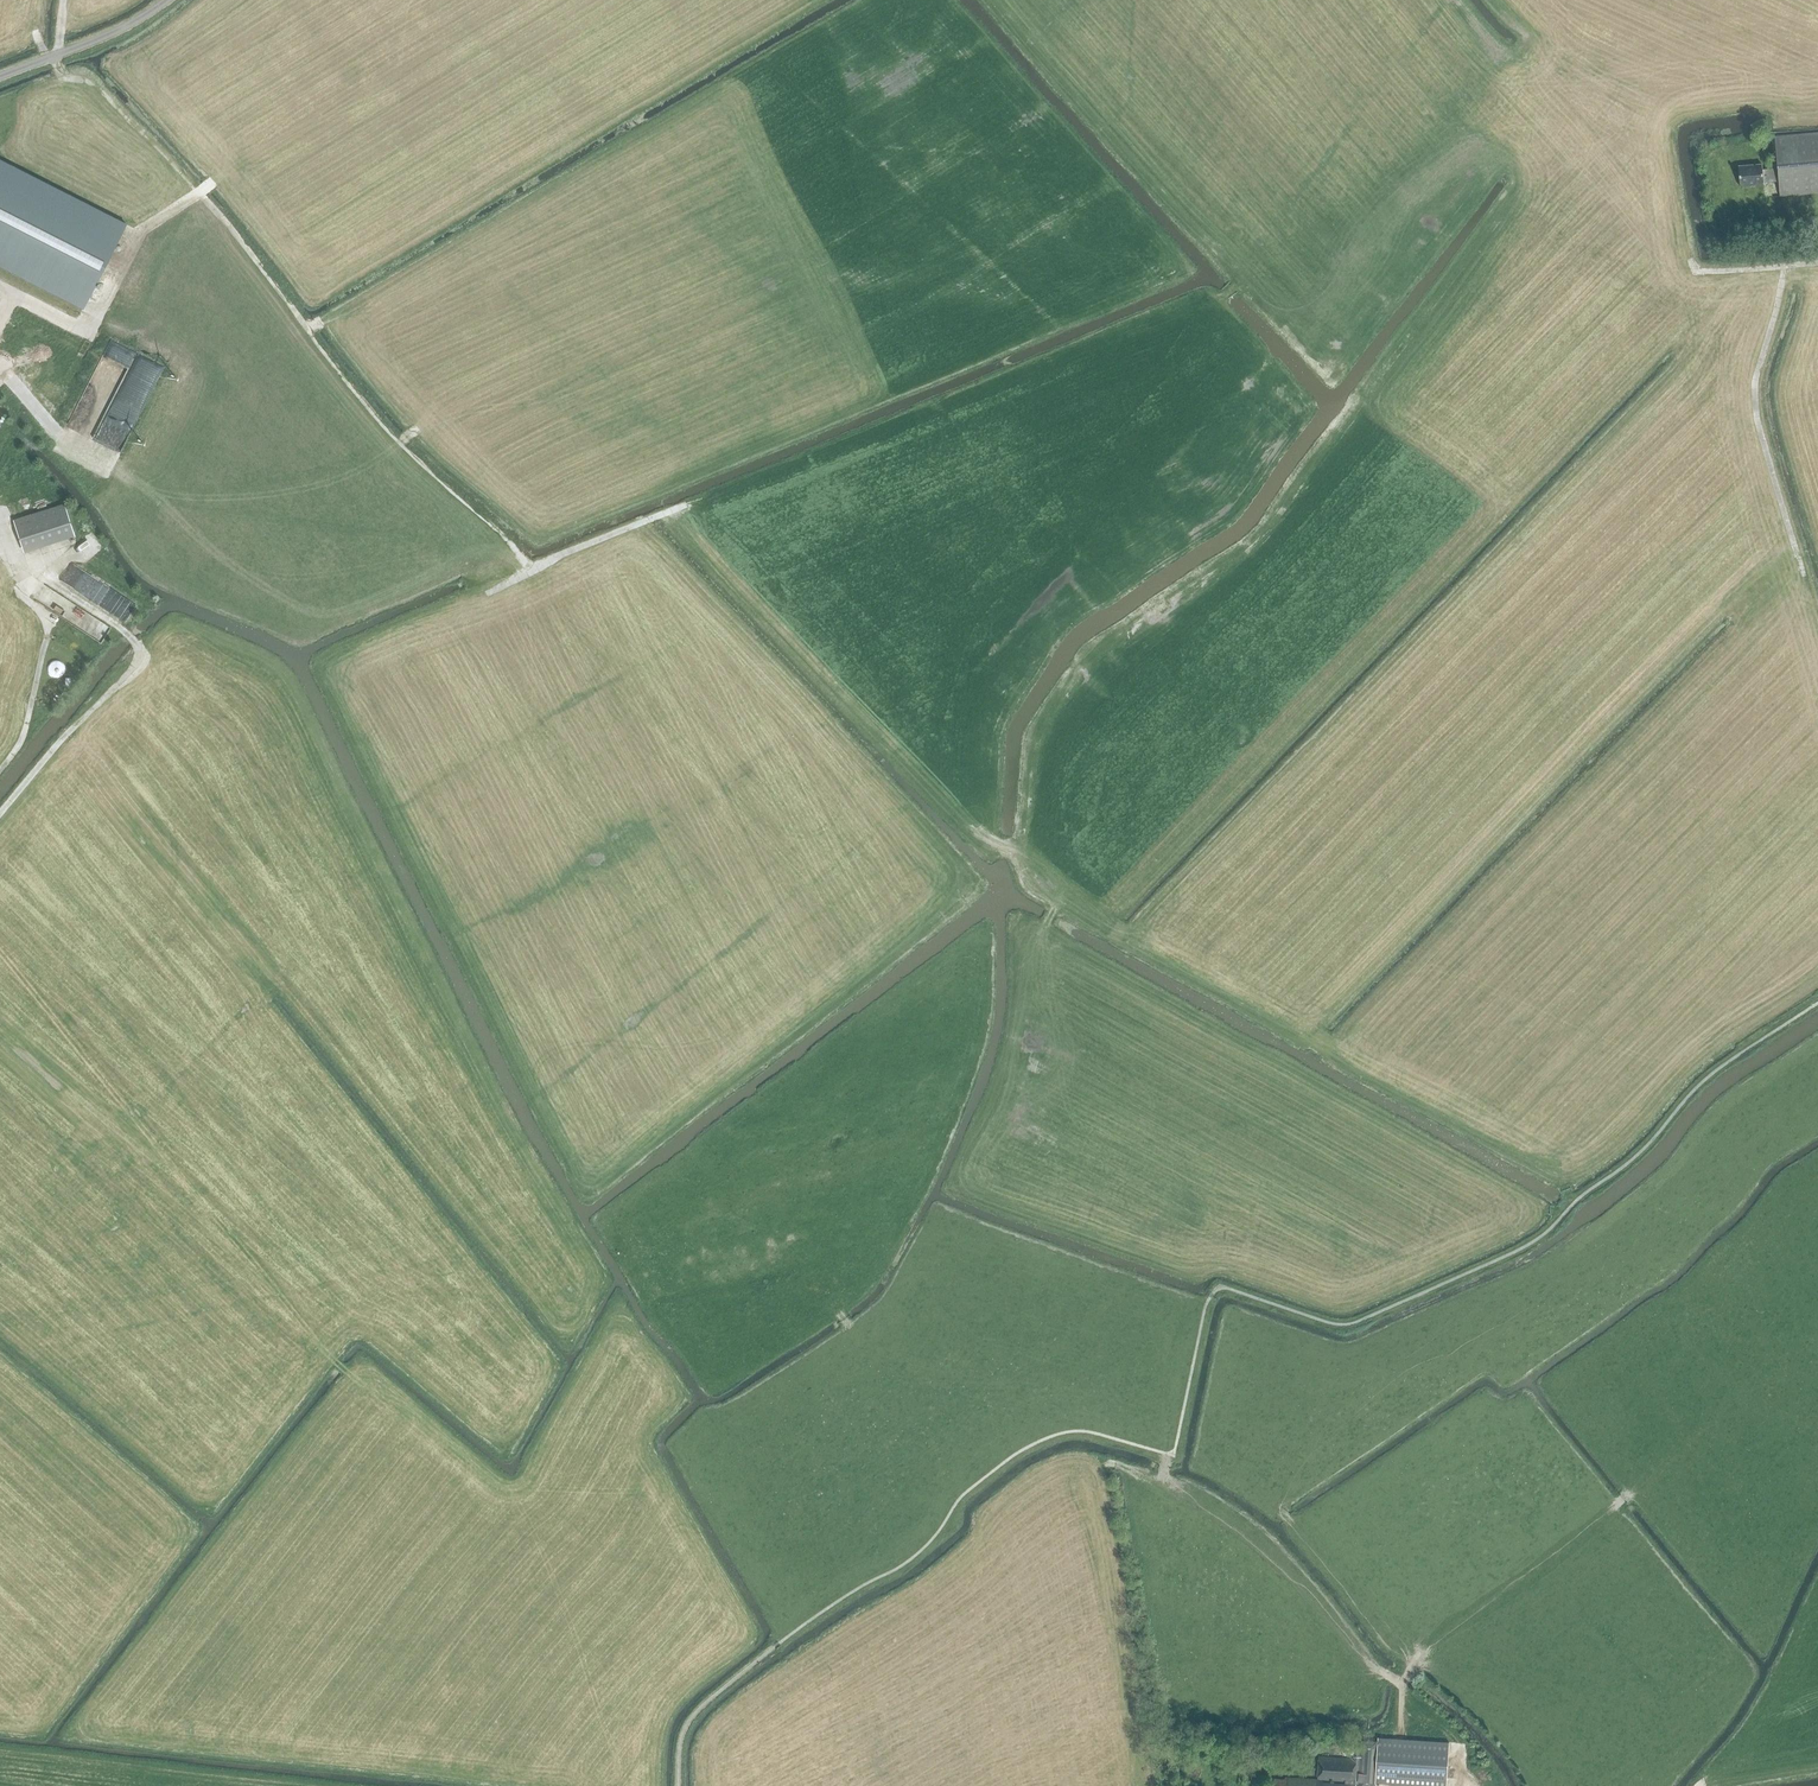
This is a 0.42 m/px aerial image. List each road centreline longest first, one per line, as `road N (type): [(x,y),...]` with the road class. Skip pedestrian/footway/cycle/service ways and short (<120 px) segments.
road 1 (track): [(1802,577),(1755,415),(1755,375),(1784,265),(1696,275),(1689,262)]
road 2 (unclassified): [(0,76),(130,27),(167,0)]

